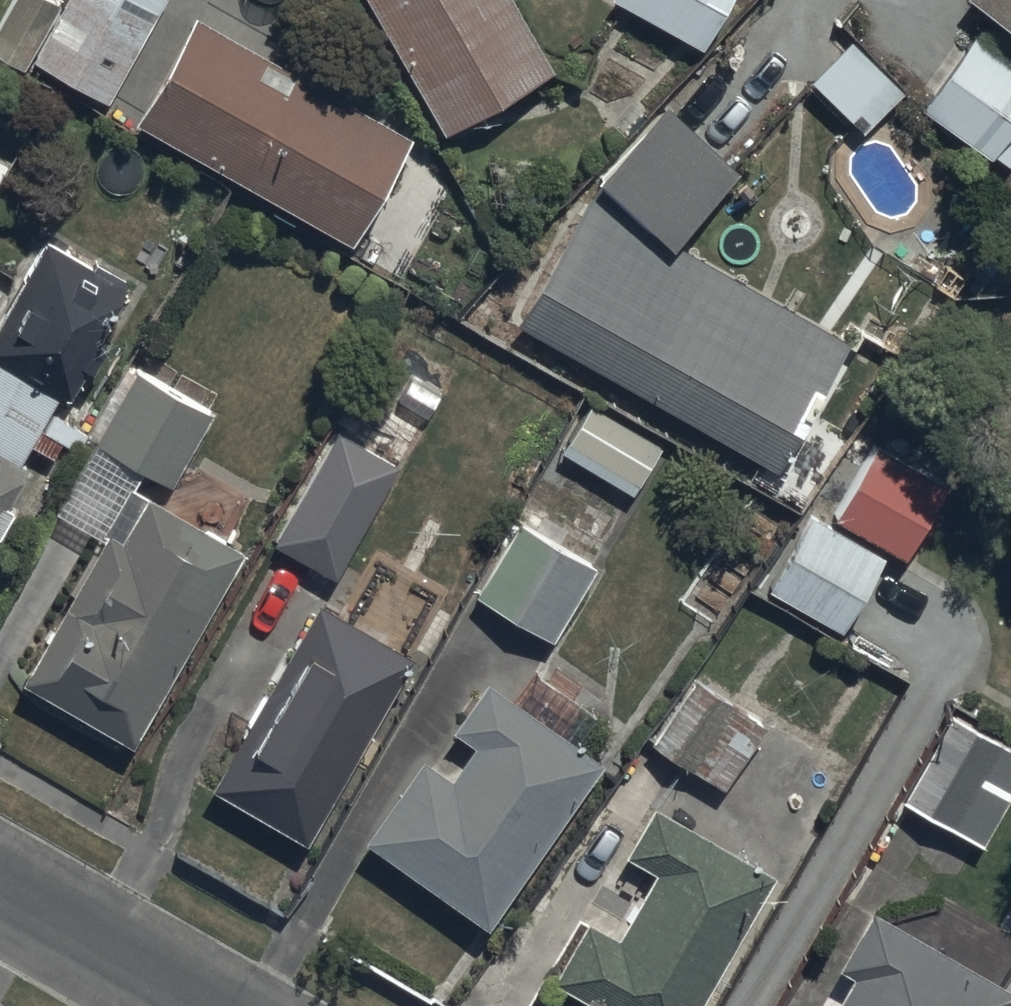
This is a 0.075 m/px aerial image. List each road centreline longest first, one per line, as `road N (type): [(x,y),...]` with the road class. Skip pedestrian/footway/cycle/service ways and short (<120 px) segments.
road 1 (residential): [(0,903),(177,1005)]

